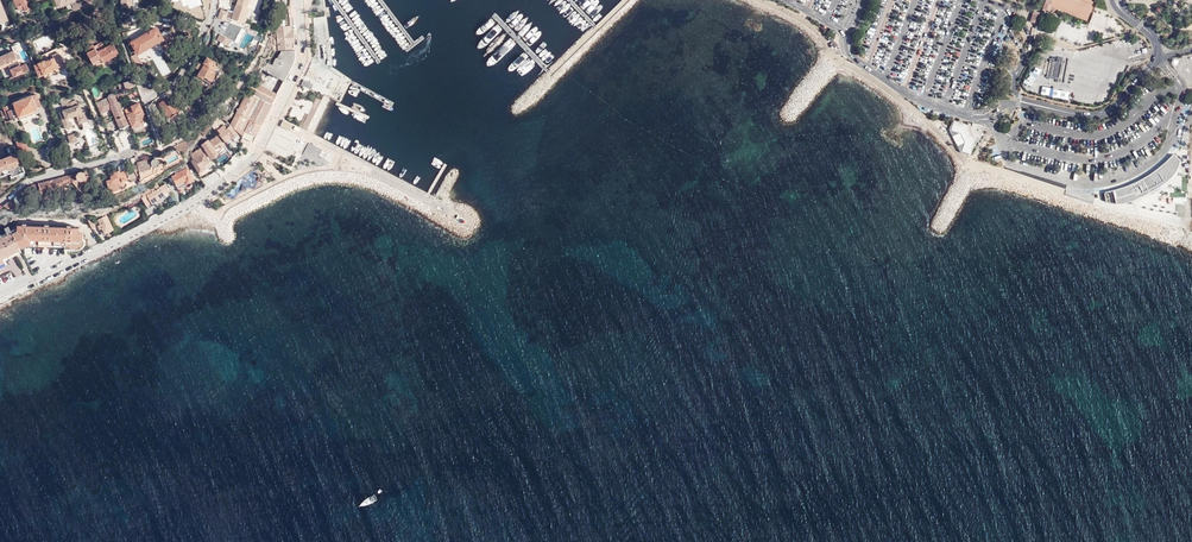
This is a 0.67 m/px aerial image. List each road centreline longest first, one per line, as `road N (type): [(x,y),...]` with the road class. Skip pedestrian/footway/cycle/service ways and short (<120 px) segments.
road 1 (residential): [(299,0),(305,63),(258,157),(182,208),(0,299)]
road 2 (residential): [(0,203),(27,183),(135,154)]
road 3 (residential): [(215,0),(186,69),(169,88),(143,96)]

